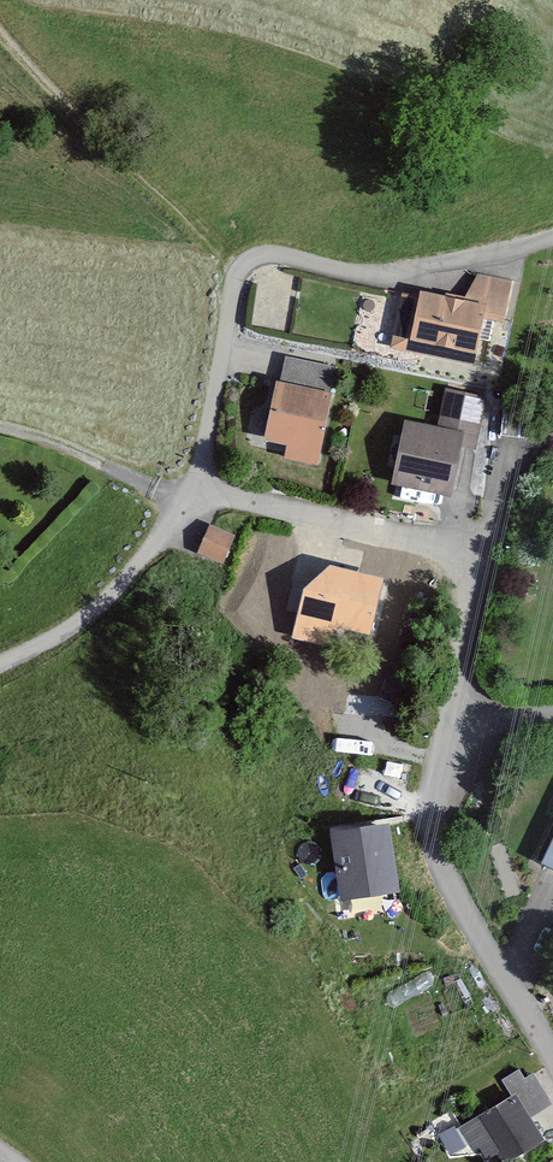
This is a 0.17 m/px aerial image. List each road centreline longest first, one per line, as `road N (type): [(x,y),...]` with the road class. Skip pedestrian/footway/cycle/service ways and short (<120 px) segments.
road 1 (residential): [(552,238),(428,274),(368,275),(278,254),(242,265),(190,496)]
road 2 (residential): [(446,741),(469,568),(414,543),(190,496)]
road 3 (residential): [(552,1079),(448,878),(446,741)]
road 4 (residential): [(0,664),(105,605),(190,496)]
road 5 (track): [(190,496),(0,432)]

